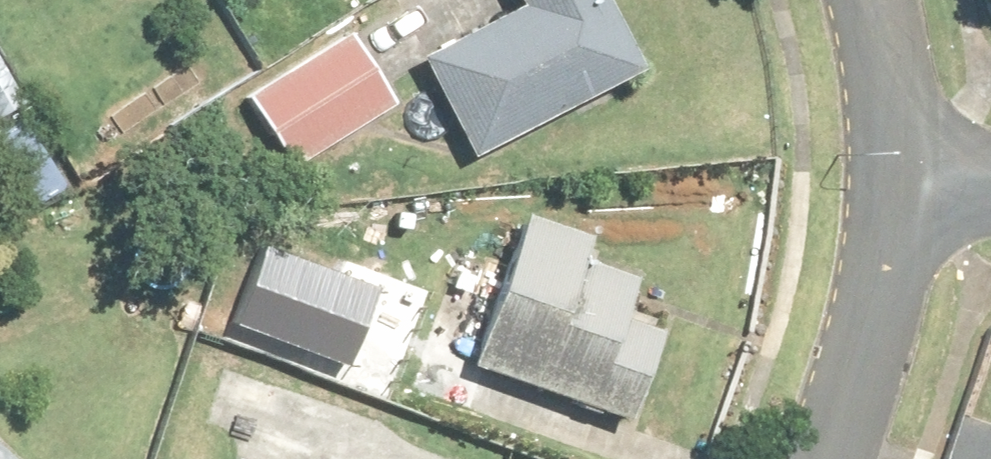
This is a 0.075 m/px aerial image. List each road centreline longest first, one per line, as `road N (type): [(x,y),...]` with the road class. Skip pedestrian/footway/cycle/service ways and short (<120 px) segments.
road 1 (residential): [(815,458),(901,177)]
road 2 (residential): [(901,177),(864,0)]

